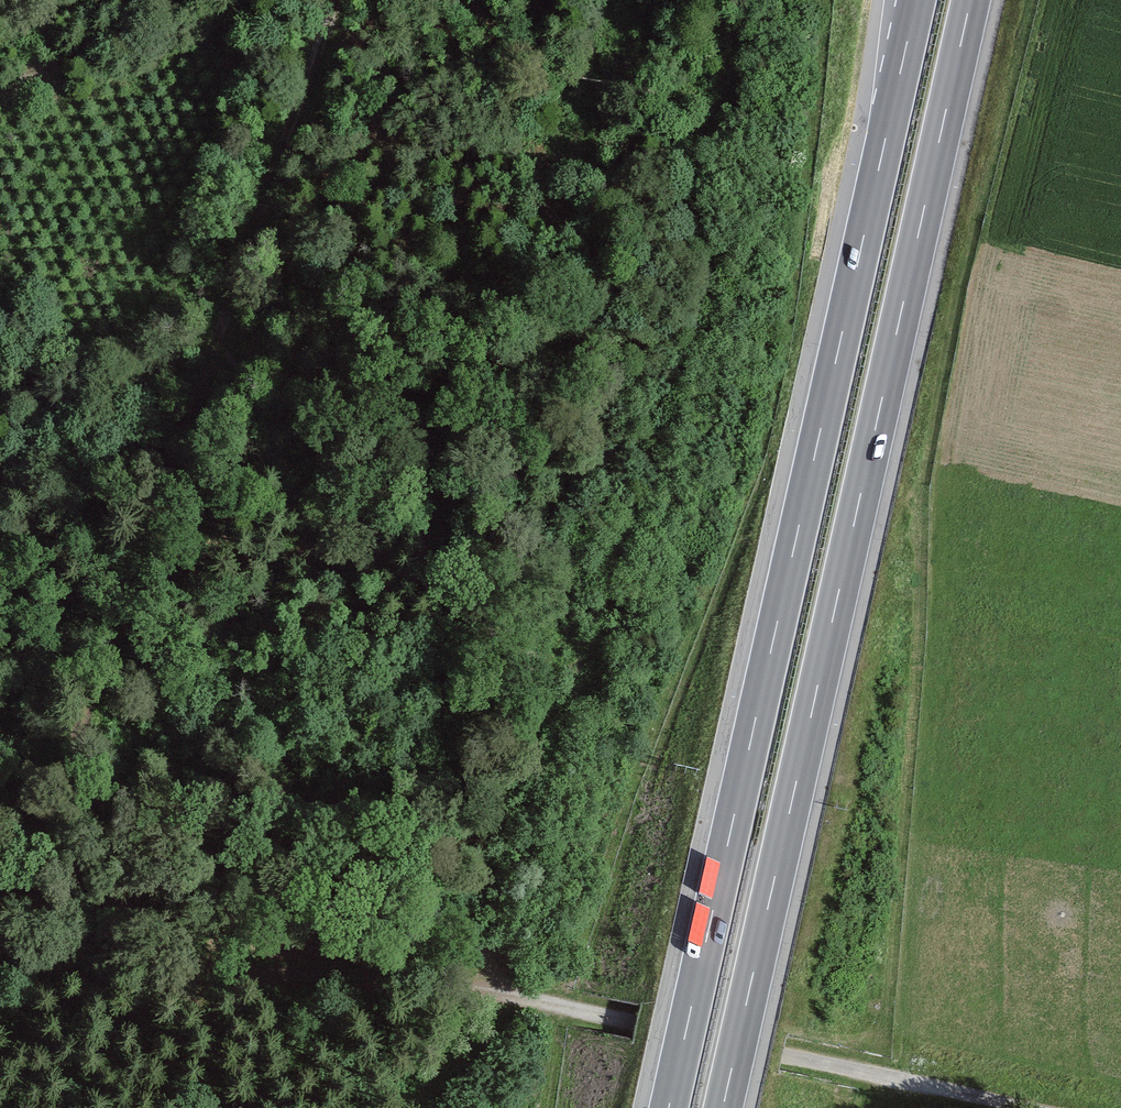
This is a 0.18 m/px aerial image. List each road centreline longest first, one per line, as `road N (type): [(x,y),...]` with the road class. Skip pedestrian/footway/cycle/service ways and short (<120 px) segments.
road 1 (motorway): [(723,1107),(971,0)]
road 2 (motorway): [(916,0),(668,1107)]
road 3 (track): [(210,383),(87,723),(78,804),(84,951)]
road 4 (track): [(506,992),(280,962),(0,953)]
road 5 (track): [(344,0),(210,383)]
road 6 (track): [(788,1058),(506,992)]
road 7 (unclassified): [(1055,1107),(788,1058)]

